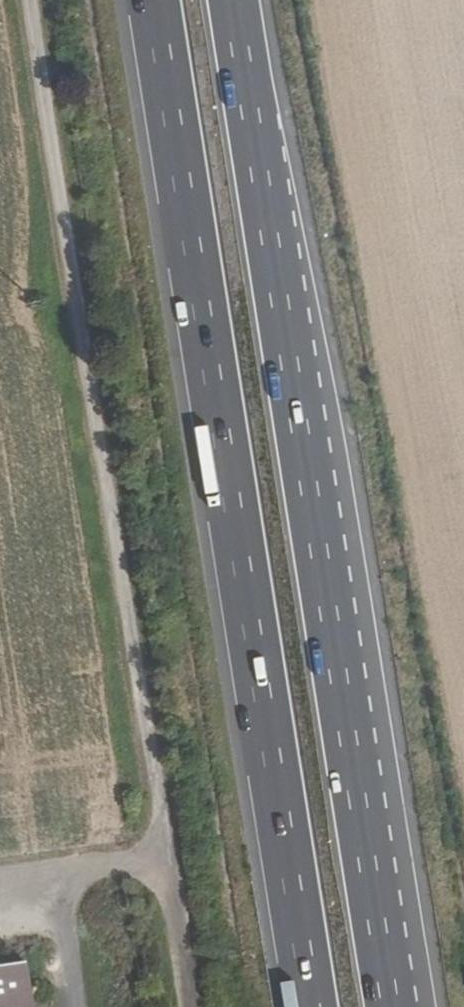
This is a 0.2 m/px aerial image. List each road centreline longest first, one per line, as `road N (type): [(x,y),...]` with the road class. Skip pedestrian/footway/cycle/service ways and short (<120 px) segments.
road 1 (trunk): [(397,1006),(235,0)]
road 2 (trunk): [(154,0),(310,1006)]
road 3 (track): [(154,860),(0,887)]

